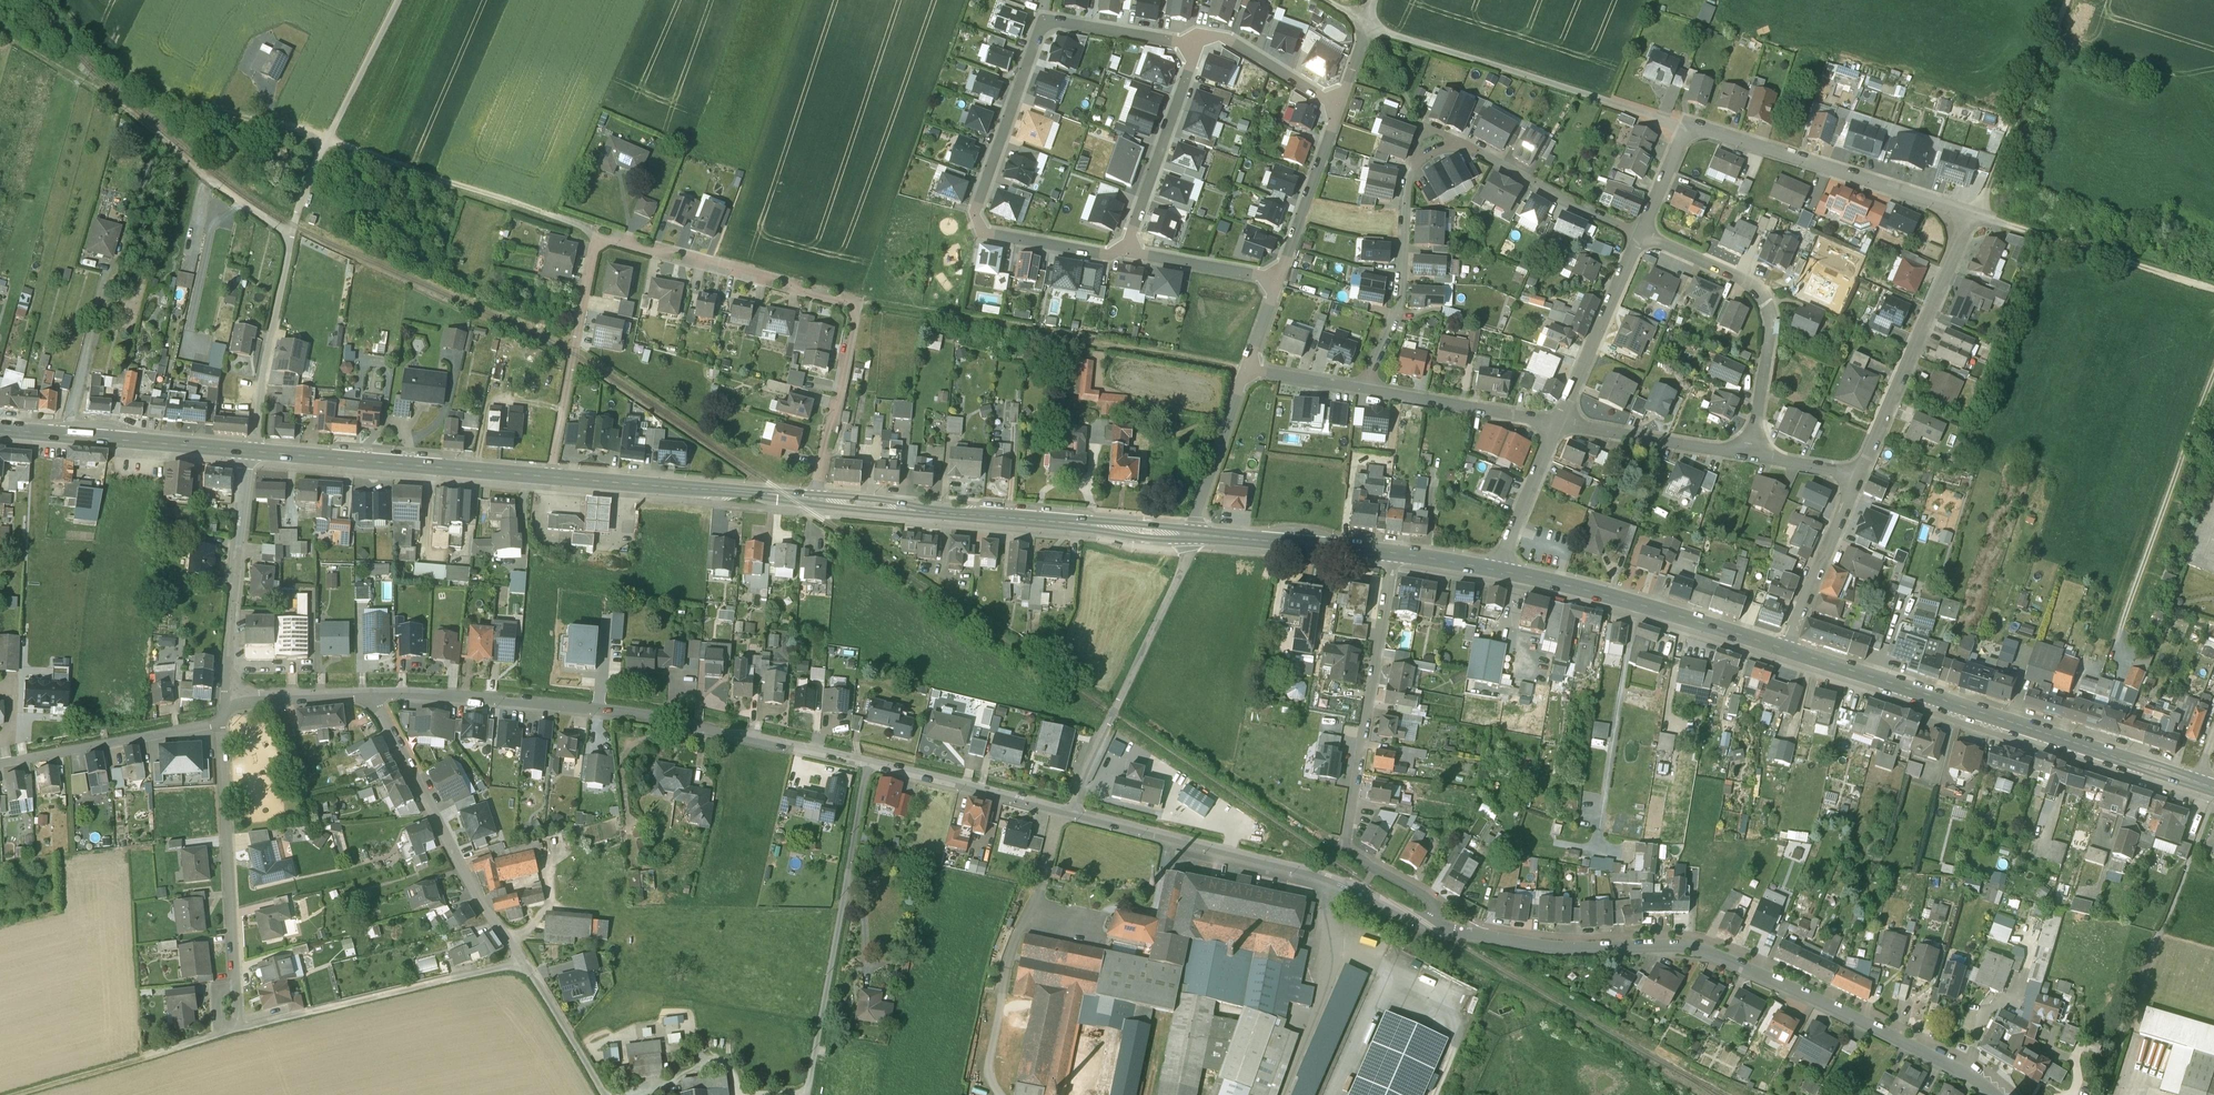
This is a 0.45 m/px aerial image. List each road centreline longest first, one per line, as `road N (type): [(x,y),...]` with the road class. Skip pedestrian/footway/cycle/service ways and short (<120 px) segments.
road 1 (residential): [(1073,811),(1307,871),(1459,933),(1560,949),(1712,953),(1962,1071),(1994,1094)]
road 2 (residential): [(816,499),(857,304),(599,233),(553,478)]
road 3 (residential): [(1855,476),(1971,214),(1688,125)]
road 4 (residential): [(1125,252),(991,233),(977,209),(985,186),(1043,30),(1116,29),(1196,46)]
road 5 (residential): [(371,693),(635,713),(867,762)]
road 6 (secondary): [(2213,789),(1784,648)]
road 7 (track): [(1245,371),(857,304)]
road 8 (secondary): [(1194,535),(816,499)]
road 9 (residential): [(867,762),(807,1094)]
road 10 (track): [(327,138),(138,82),(60,0)]
road 11 (residential): [(523,961),(475,894),(371,693)]
road 12 (secondary): [(1500,571),(1194,535)]
road 13 (residential): [(221,723),(240,1028)]
road 14 (residential): [(1073,811),(1194,535)]
road 15 (secondary): [(553,478),(256,452)]
road 16 (residential): [(1750,455),(1770,341),(1764,296),(1642,235)]
road 17 (secondary): [(1784,648),(1500,571)]
road 18 (track): [(523,961),(240,1028)]
road 19 (track): [(327,138),(599,233)]
road 20 (track): [(2213,377),(2117,641)]
road 21 (secondary): [(816,499),(553,478)]
road 22 (track): [(398,0),(315,162),(291,233)]
road 23 (track): [(1612,100),(1368,29)]
road 24 (track): [(1971,214),(2213,289)]
road 25 (residential): [(247,451),(230,700)]
road 26 (secondary): [(247,451),(0,431)]
road 27 (residential): [(1418,158),(1405,194),(1399,296),(1363,390)]
road 28 (track): [(2068,0),(1980,215)]
road 29 (track): [(20,1094),(240,1028)]
road 30 (residential): [(221,723),(0,764)]
road 31 (residential): [(291,233),(256,452)]
road 32 (residential): [(1125,252),(1196,46)]
road 33 (residential): [(867,762),(1073,811)]
road 34 (residential): [(1642,235),(1452,145)]
road 35 (residential): [(1642,235),(1558,422)]
road 36 (residential): [(1363,390),(1558,422)]
road 37 (residential): [(1558,422),(1750,455)]
road 38 (track): [(2051,39),(2167,79),(2213,125)]
road 39 (residential): [(1784,648),(1855,476)]
road 40 (track): [(150,130),(95,86),(0,32)]
road 41 (residential): [(1278,277),(1339,108)]
road 42 (track): [(291,233),(150,130)]
road 43 (residential): [(1194,535),(1245,371)]
road 44 (residential): [(1196,46),(1229,43),(1339,108)]
road 45 (residential): [(1558,422),(1500,571)]
road 46 (unclassified): [(606,1094),(523,961)]
road 47 (residential): [(1278,277),(1125,252)]
road 48 (residential): [(230,700),(371,693)]
road 49 (residential): [(1245,371),(1363,390)]

